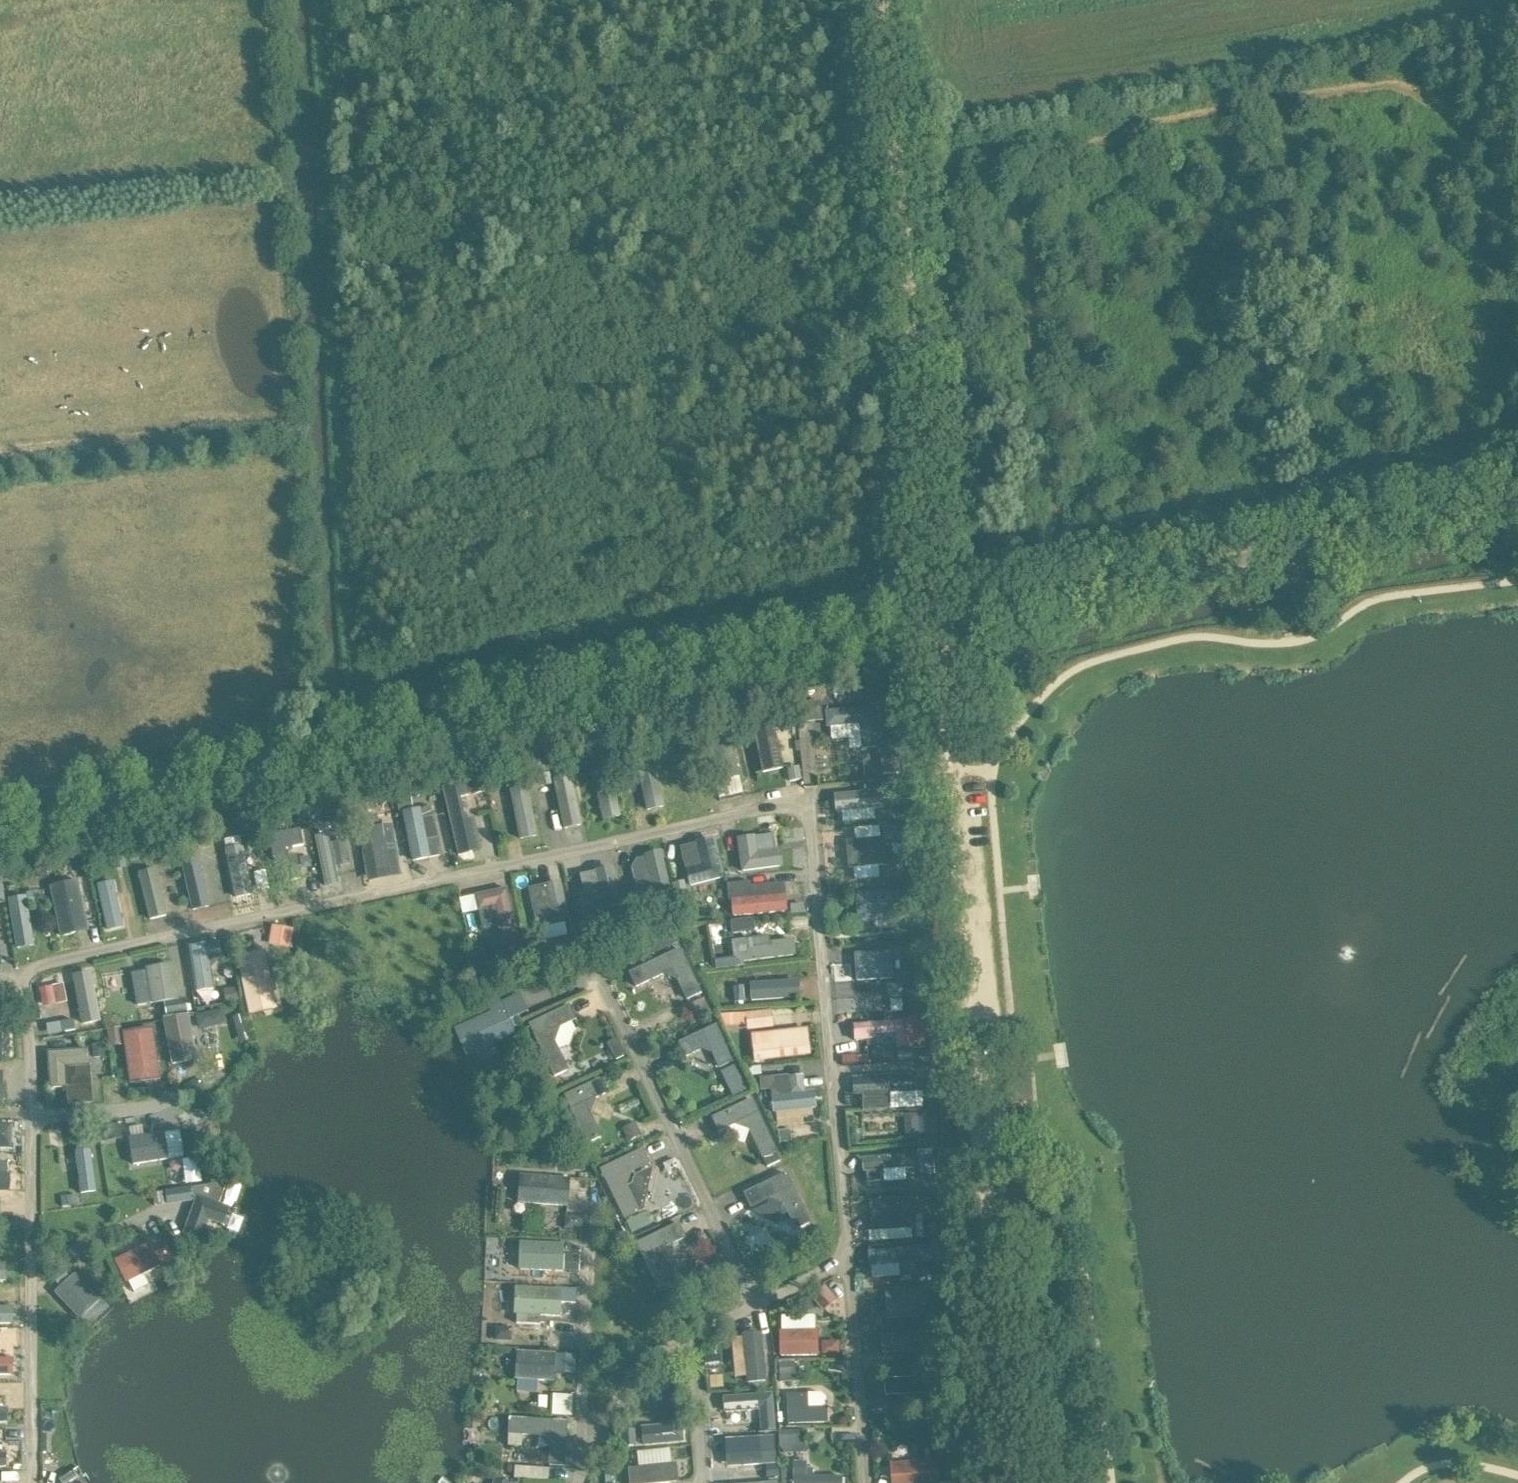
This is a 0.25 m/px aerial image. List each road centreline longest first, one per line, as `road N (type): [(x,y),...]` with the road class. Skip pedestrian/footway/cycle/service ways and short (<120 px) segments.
road 1 (unclassified): [(1517,498),(0,829)]
road 2 (track): [(882,0),(1005,1482)]

